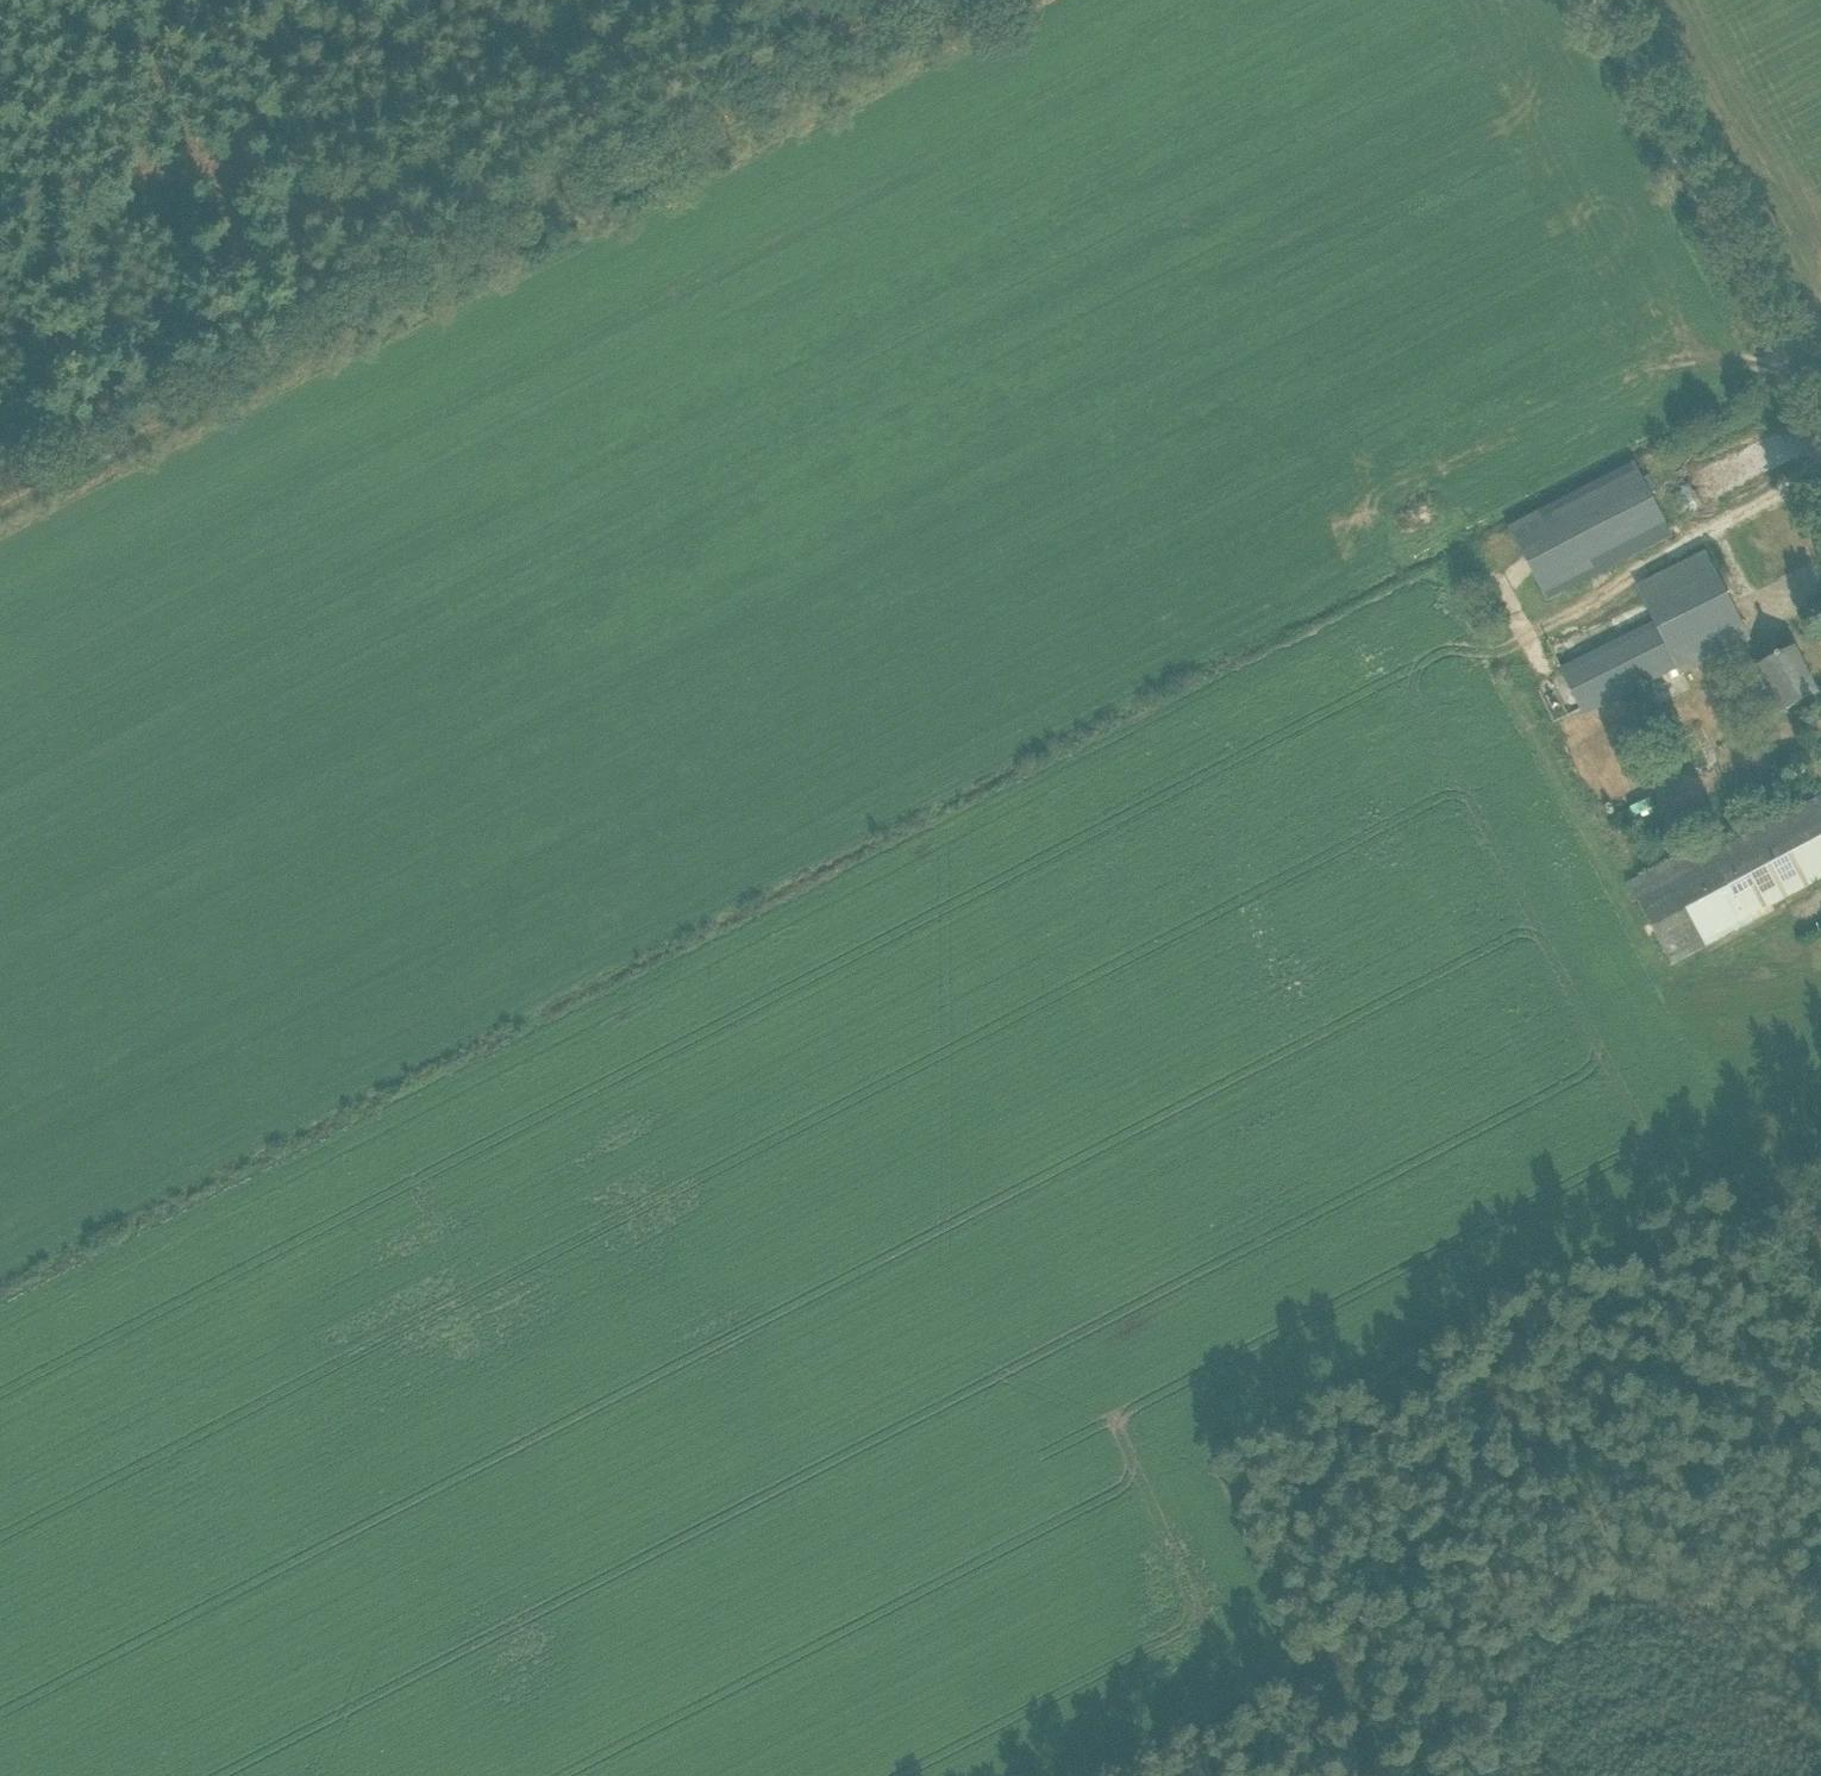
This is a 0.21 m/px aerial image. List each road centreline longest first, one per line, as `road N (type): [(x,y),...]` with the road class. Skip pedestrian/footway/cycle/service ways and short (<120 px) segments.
road 1 (track): [(1589,0),(1787,378)]
road 2 (track): [(266,0),(298,349)]

